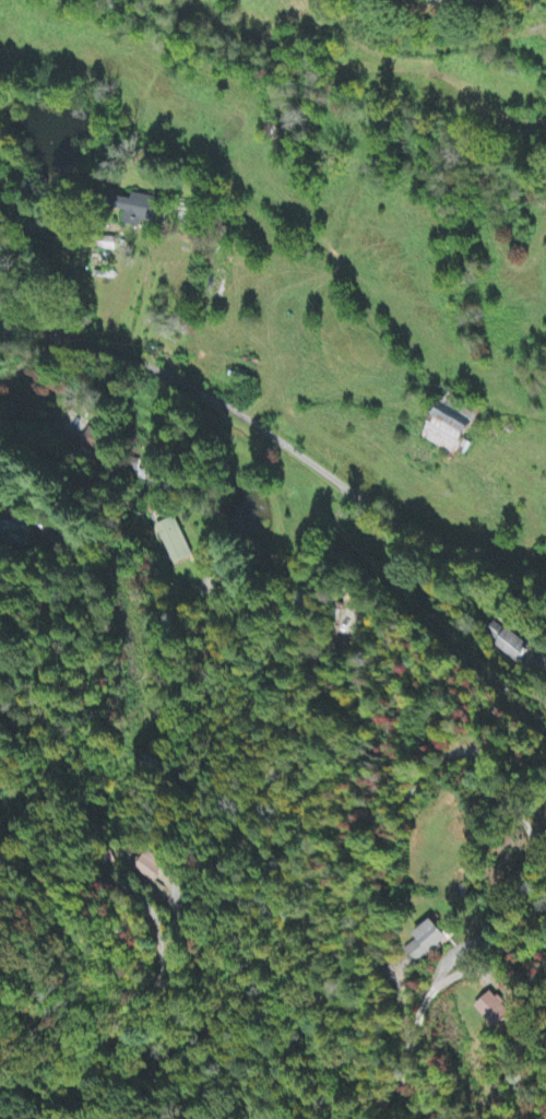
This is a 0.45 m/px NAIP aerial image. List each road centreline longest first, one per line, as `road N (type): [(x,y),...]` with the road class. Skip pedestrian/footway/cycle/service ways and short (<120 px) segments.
road 1 (residential): [(545,596),(416,527),(226,404),(62,327),(31,260),(0,224)]
road 2 (residential): [(545,910),(531,891),(534,829),(492,794),(480,759),(452,754),(429,769),(377,859),(369,893),(371,926),(401,994),(408,1044),(400,1103),(386,1118)]
road 3 (residential): [(293,1118),(192,1108),(151,1077),(141,1043),(162,961)]
road 4 (residential): [(416,527),(470,422),(465,400),(451,389)]

